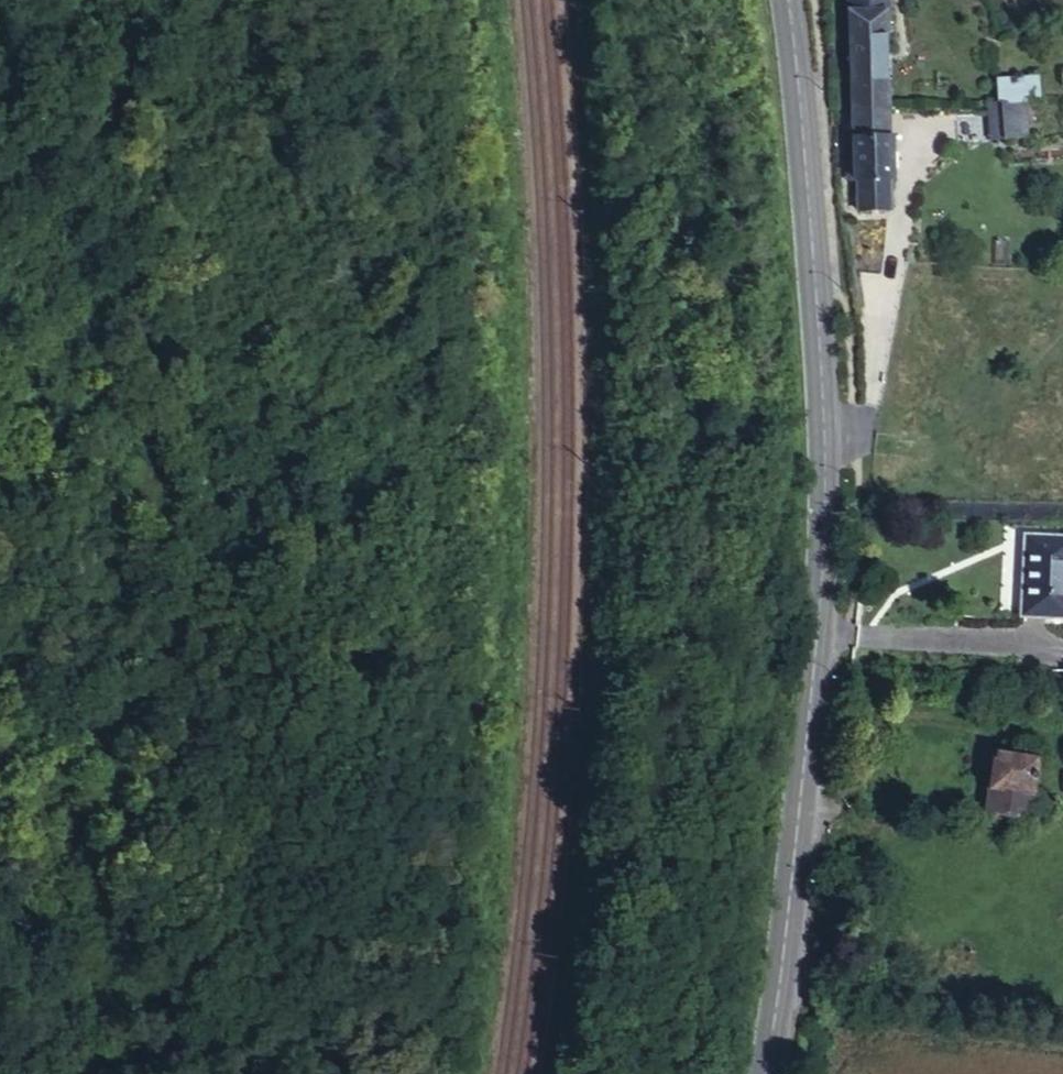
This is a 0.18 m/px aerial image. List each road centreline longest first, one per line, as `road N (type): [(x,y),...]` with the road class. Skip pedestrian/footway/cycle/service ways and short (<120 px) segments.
road 1 (tertiary): [(788,0),(825,485),(820,615),(764,1073)]

